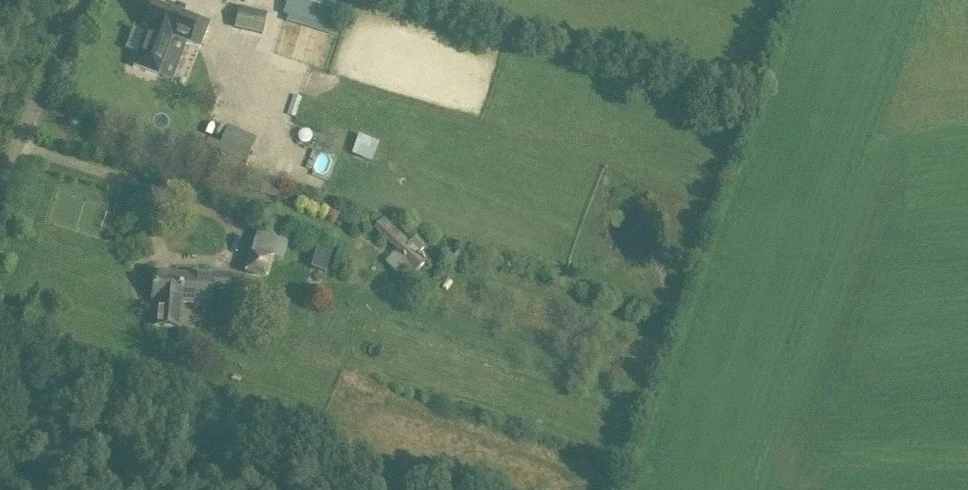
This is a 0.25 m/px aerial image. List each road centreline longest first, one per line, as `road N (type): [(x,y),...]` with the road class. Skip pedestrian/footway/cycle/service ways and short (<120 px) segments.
road 1 (unclassified): [(80,0),(0,177)]

